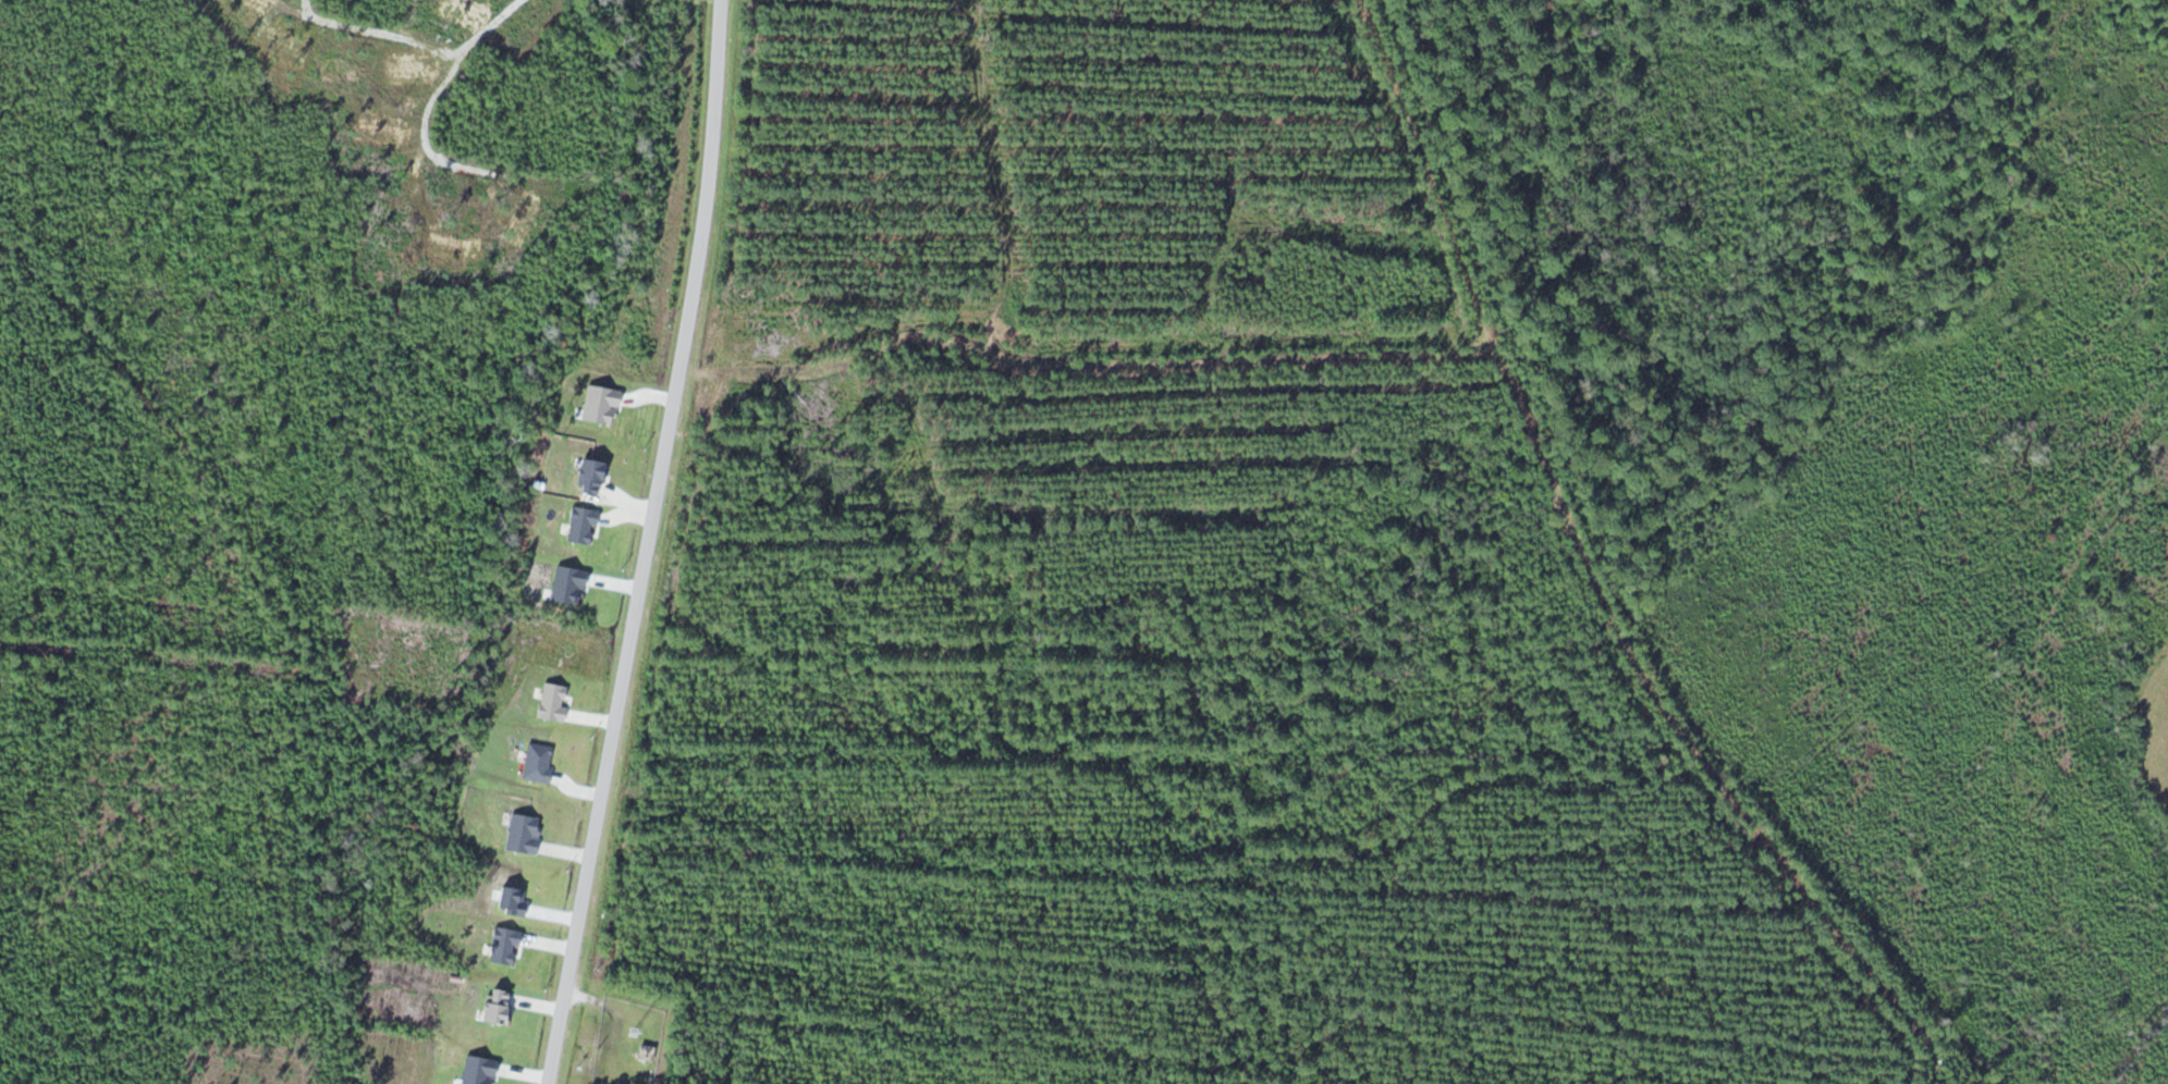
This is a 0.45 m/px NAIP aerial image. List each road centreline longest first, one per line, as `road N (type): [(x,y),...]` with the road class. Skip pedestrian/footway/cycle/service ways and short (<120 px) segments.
road 1 (track): [(1342,0),(1547,498),(1952,1083)]
road 2 (residential): [(554,1083),(737,213),(744,0)]

